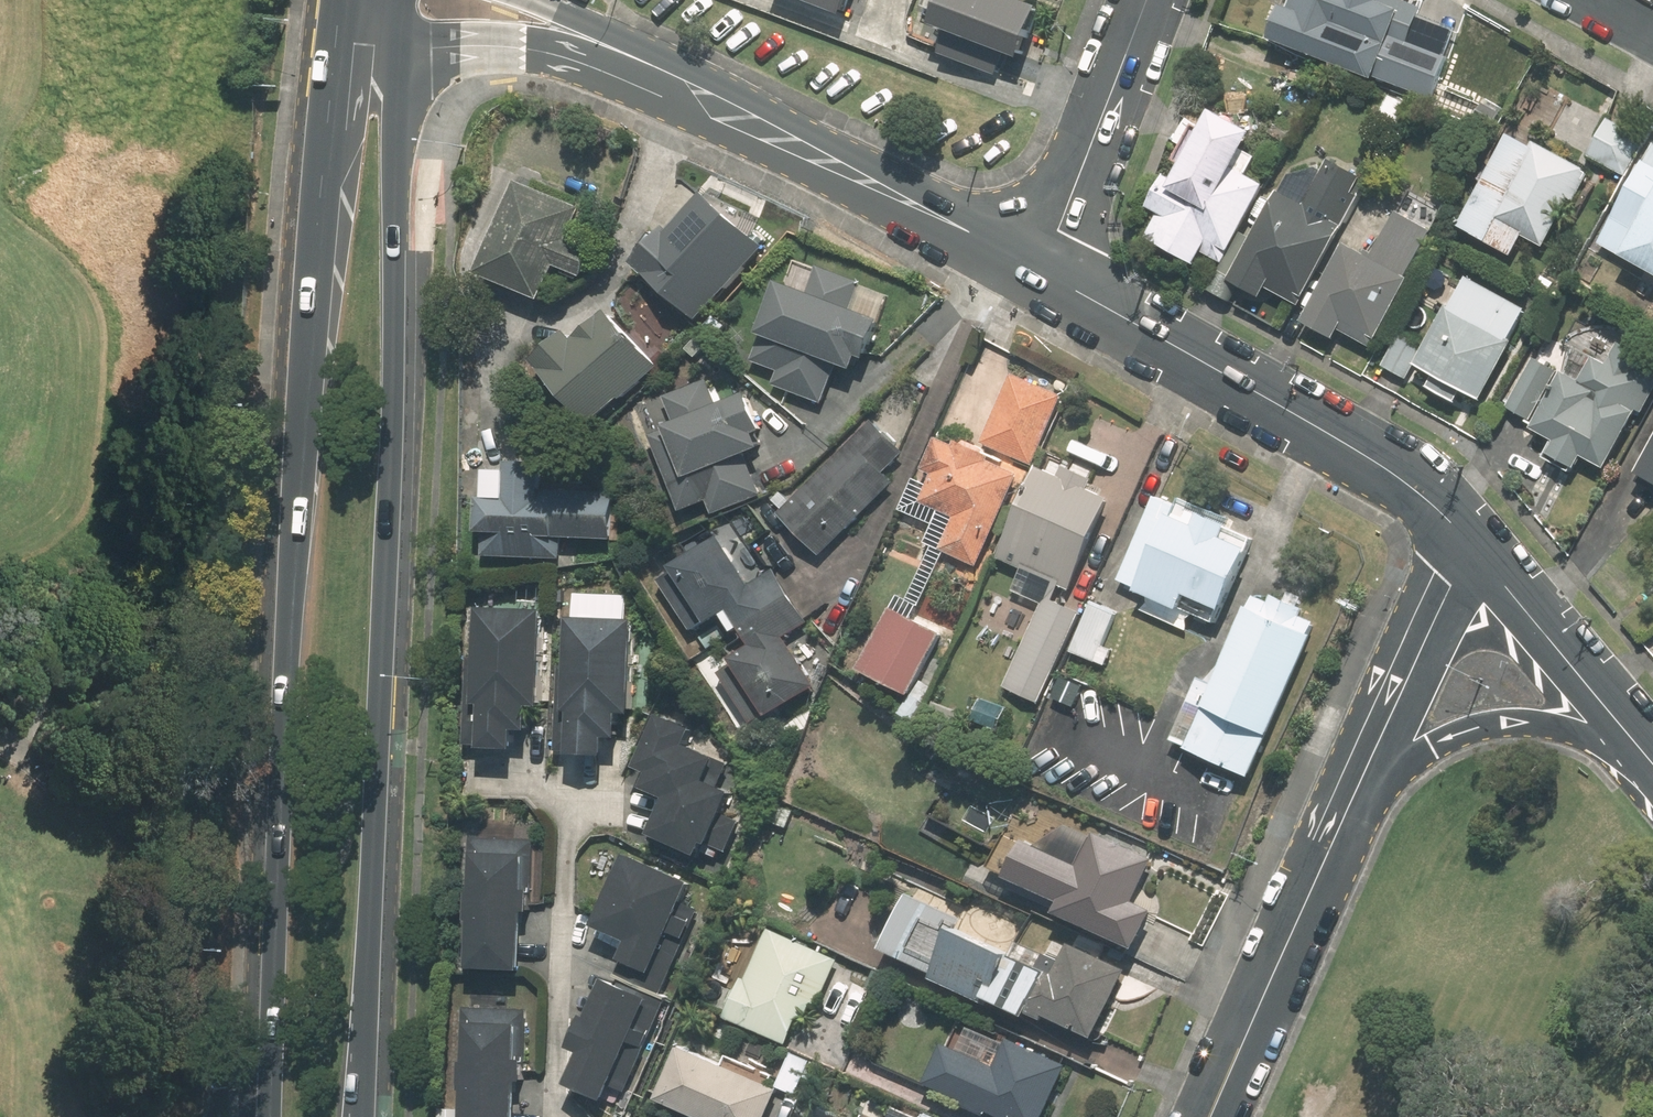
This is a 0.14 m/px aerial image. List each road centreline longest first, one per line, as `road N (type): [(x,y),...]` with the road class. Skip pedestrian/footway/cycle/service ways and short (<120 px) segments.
road 1 (primary): [(267,1116),(294,503),(336,31)]
road 2 (primary): [(405,39),(370,967)]
road 3 (tertiary): [(1472,543),(1403,475),(1042,271)]
road 4 (tertiary): [(1042,271),(606,50)]
road 5 (tertiary): [(1652,765),(1560,728),(1485,727),(1408,760),(1338,830)]
road 6 (residential): [(1338,830),(1472,543)]
road 7 (residential): [(1212,1116),(1338,830)]
road 8 (residential): [(1042,271),(1145,0)]
road 9 (tertiary): [(1652,763),(1472,543)]
road 10 (tertiary): [(606,50),(405,39)]
road 11 (primary): [(370,967),(351,1116)]
road 12 (primary): [(370,967),(365,1116)]

